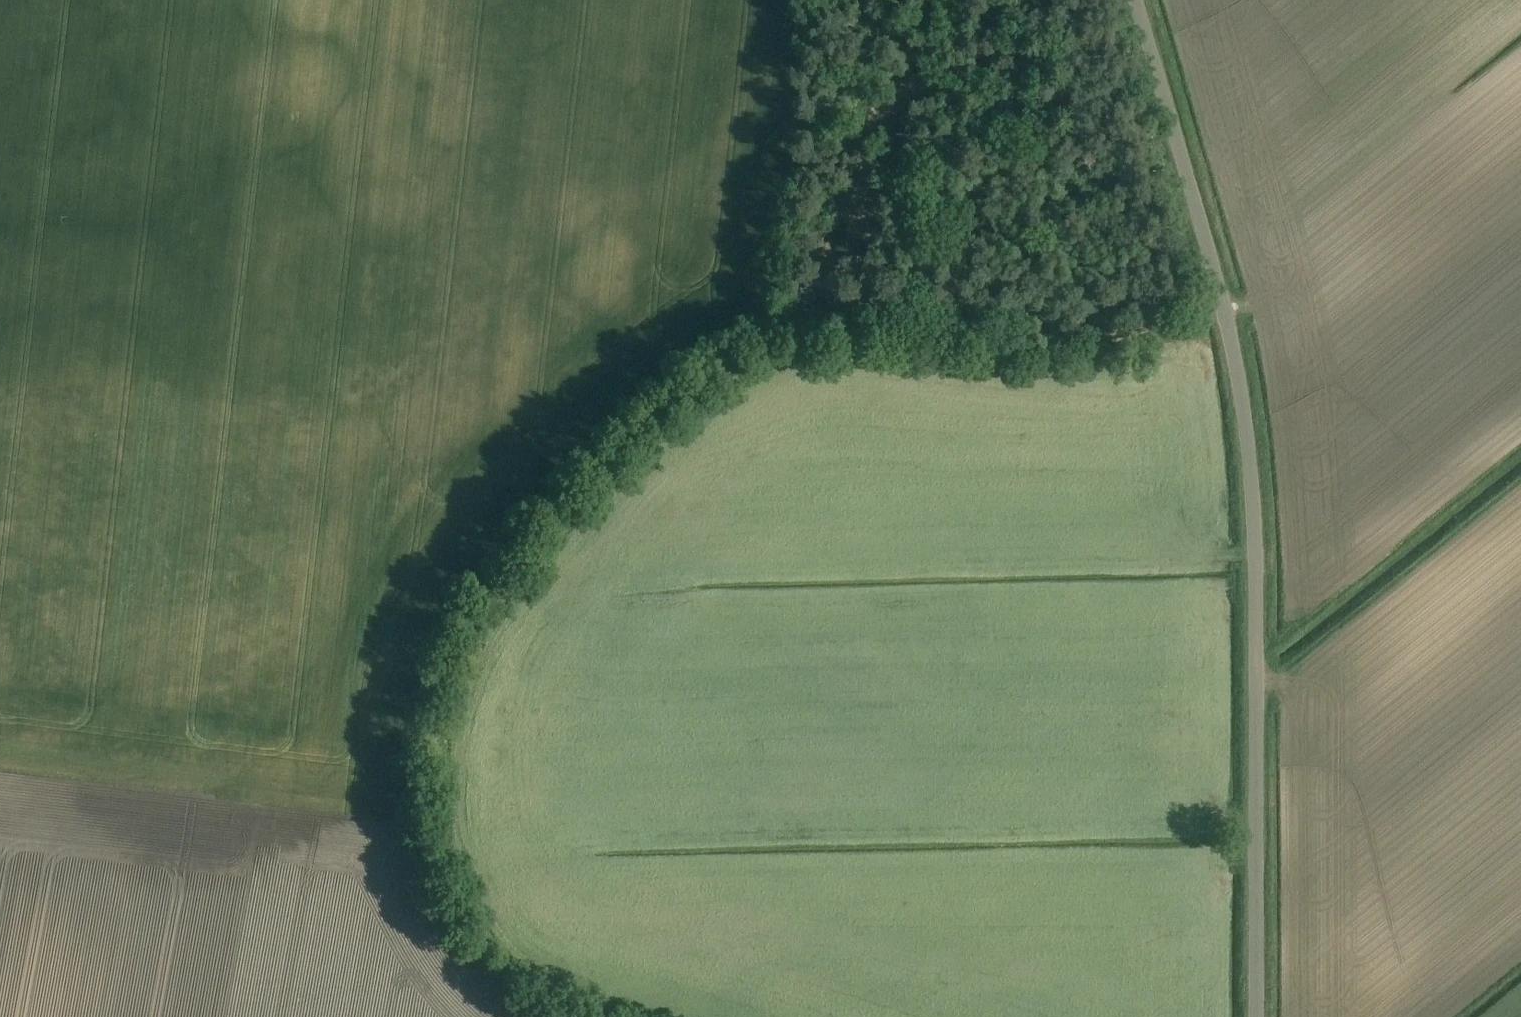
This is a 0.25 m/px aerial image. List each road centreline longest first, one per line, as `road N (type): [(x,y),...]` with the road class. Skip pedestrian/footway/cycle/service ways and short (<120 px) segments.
road 1 (unclassified): [(1255,1016),(1255,558),(1246,421),(1229,324),(1135,0)]

